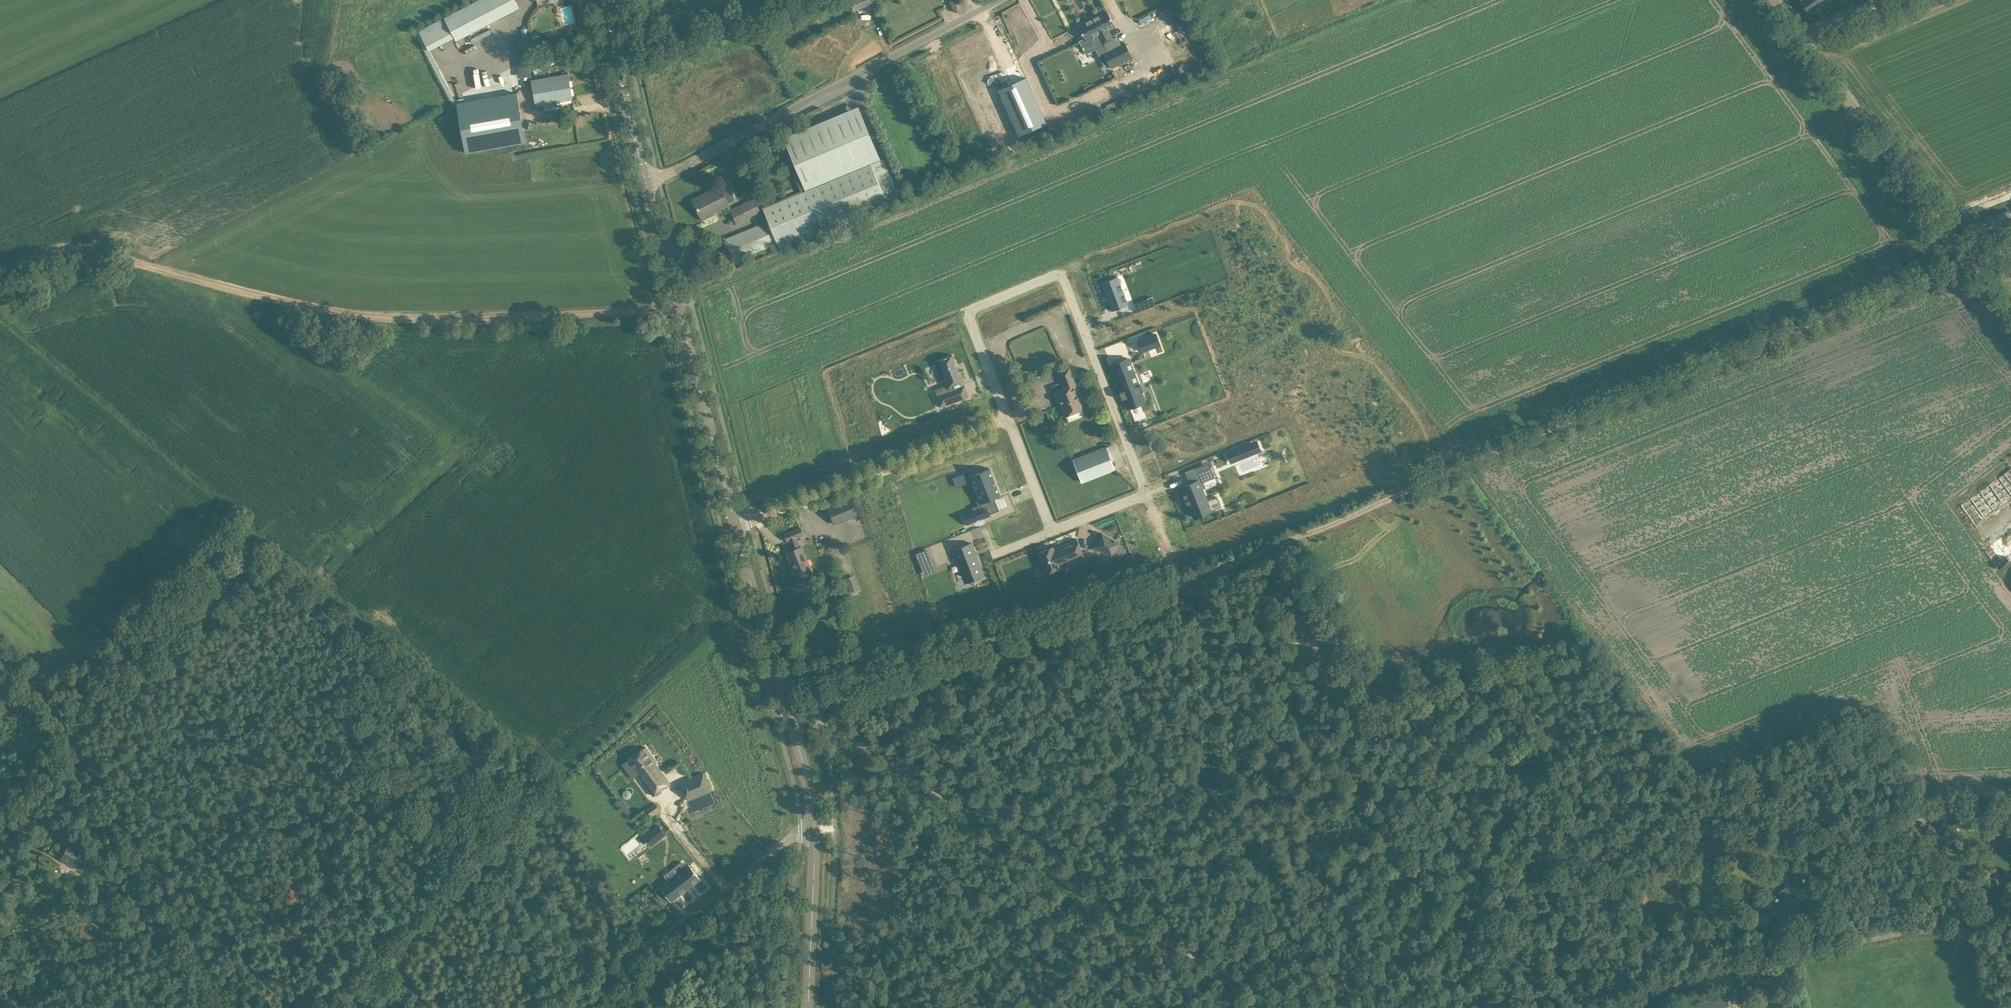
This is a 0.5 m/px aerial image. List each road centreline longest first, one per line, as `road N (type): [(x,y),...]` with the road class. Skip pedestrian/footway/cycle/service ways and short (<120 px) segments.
road 1 (track): [(1971,262),(1185,581)]
road 2 (track): [(0,290),(113,257),(153,258),(348,318),(555,317),(692,304)]
road 3 (residential): [(1008,419),(970,312),(1062,279),(1144,493),(1052,532)]
road 4 (track): [(234,1007),(75,740),(42,690),(0,653)]
road 5 (track): [(809,708),(1185,581)]
road 6 (unclassified): [(1627,1007),(1658,990),(1881,936),(1958,934),(2010,947)]
road 7 (unclassified): [(646,179),(998,0)]
road 8 (secondary): [(733,524),(646,179)]
road 9 (unclassified): [(1971,262),(1775,0)]
road 10 (track): [(1075,885),(809,708)]
road 11 (secondary): [(814,828),(810,788),(733,524)]
road 12 (unclassified): [(559,1007),(792,835),(814,828)]
road 13 (residential): [(733,524),(1008,419)]
road 14 (track): [(1308,1007),(1075,885)]
road 15 (secondary): [(646,179),(603,0)]
road 16 (secondary): [(808,1007),(814,828)]
road 17 (residential): [(1052,532),(1008,419)]

